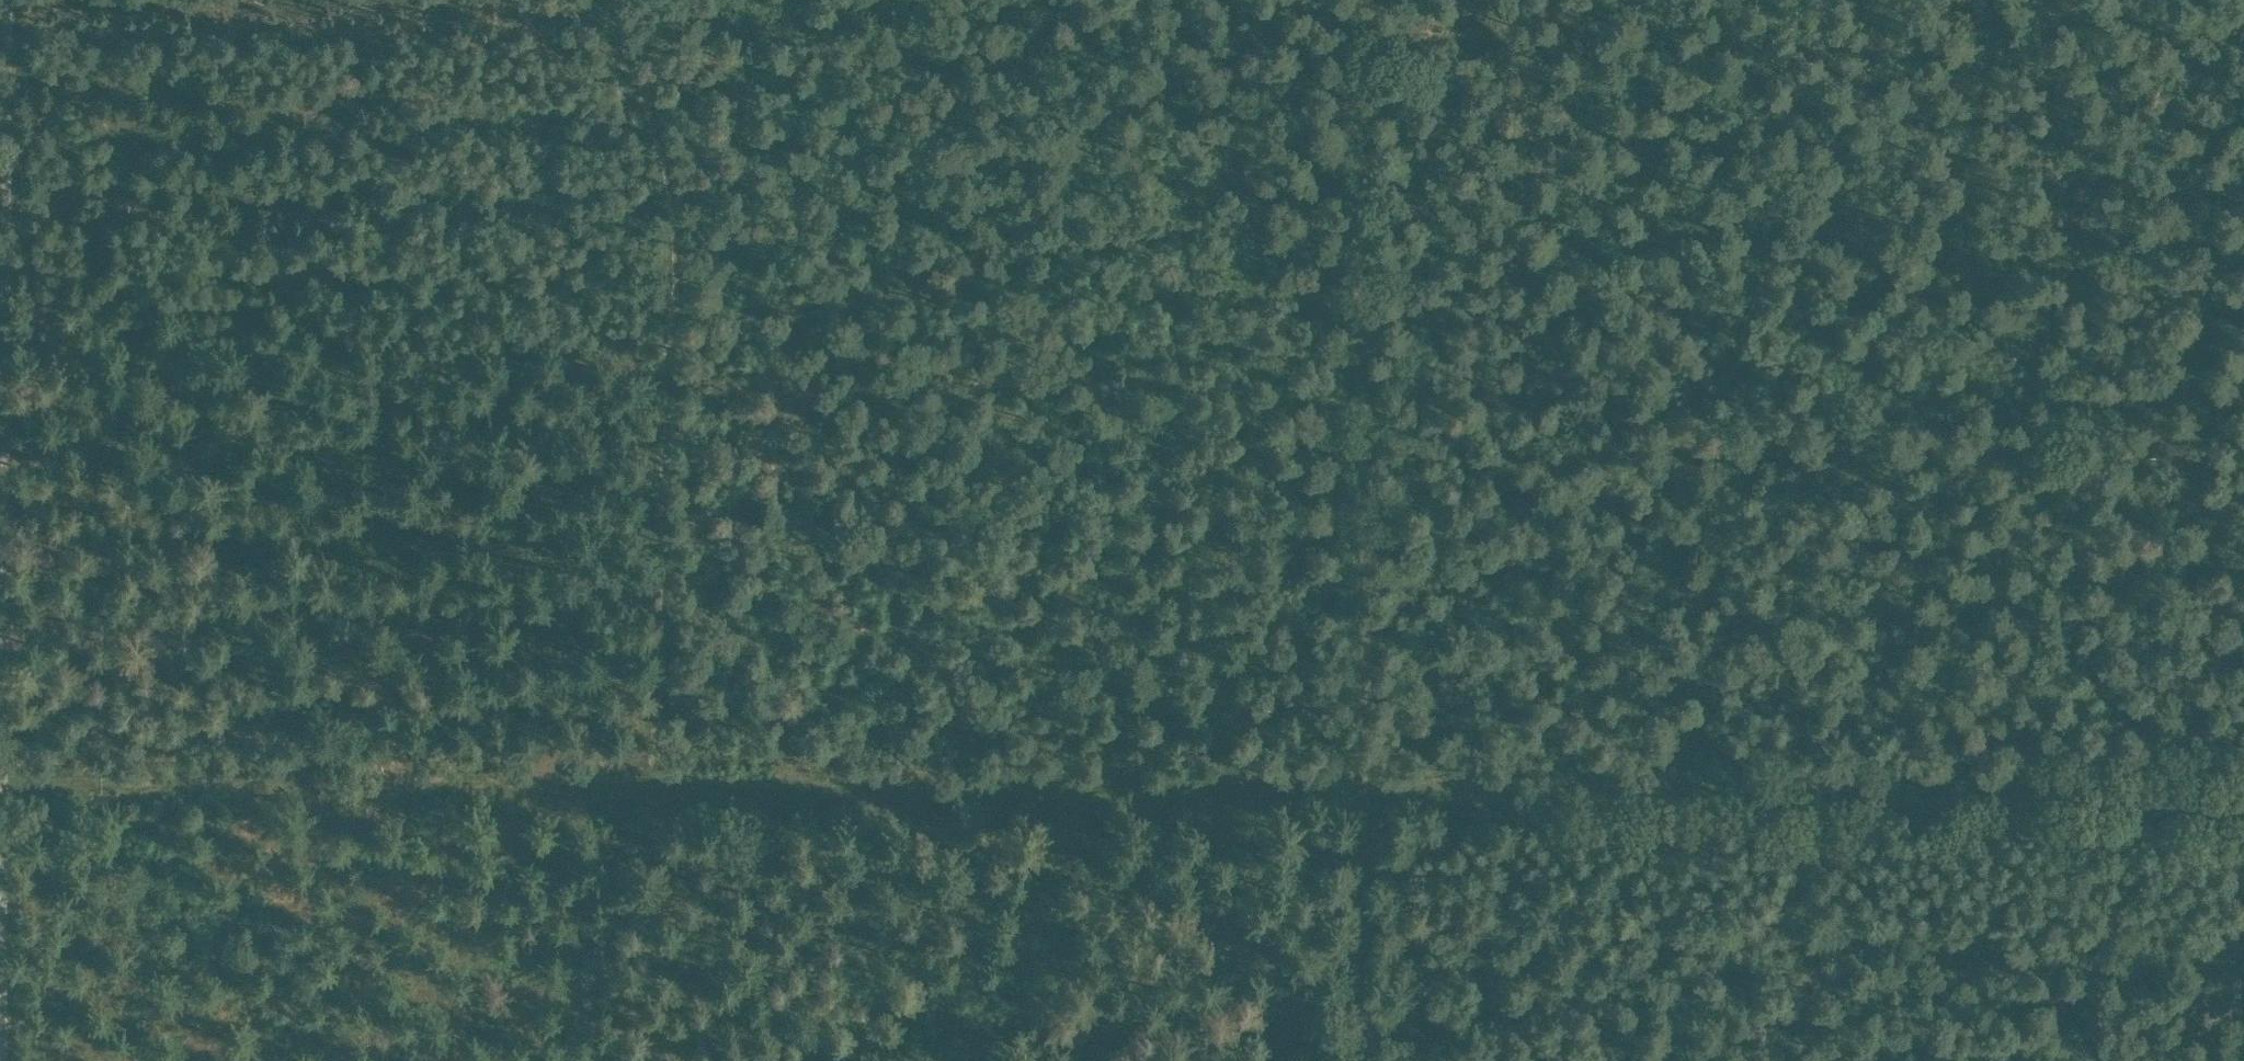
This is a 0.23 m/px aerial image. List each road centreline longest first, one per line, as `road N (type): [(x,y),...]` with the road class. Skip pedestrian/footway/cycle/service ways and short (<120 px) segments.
road 1 (track): [(641,786),(650,163),(589,0)]
road 2 (track): [(1364,789),(1362,0)]
road 3 (track): [(641,786),(1364,789)]
road 4 (track): [(0,785),(641,786)]
road 5 (track): [(1795,787),(2243,787)]
road 6 (track): [(1364,789),(1795,787)]
road 7 (track): [(1361,1060),(1364,789)]

